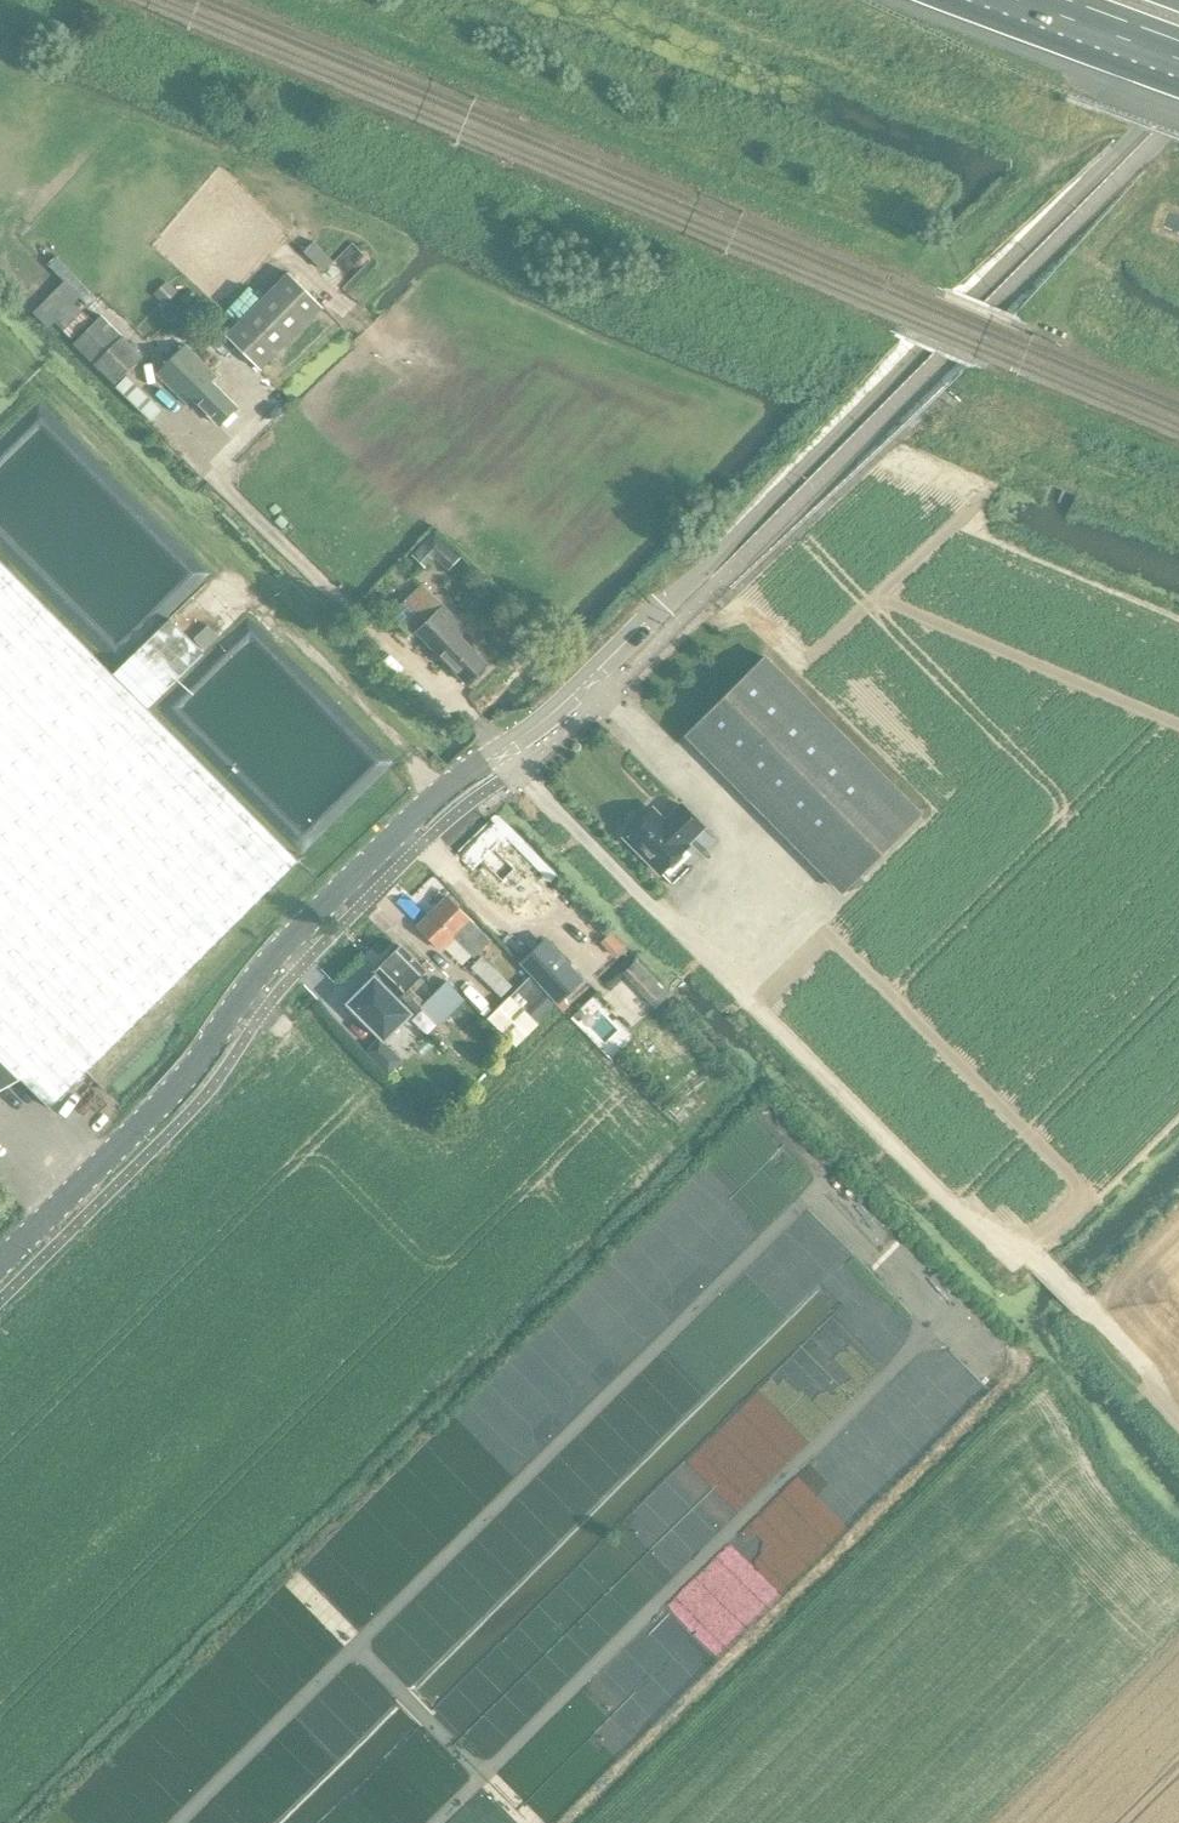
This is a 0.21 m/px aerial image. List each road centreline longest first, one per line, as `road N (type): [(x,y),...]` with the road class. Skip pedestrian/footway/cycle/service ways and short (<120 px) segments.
road 1 (tertiary): [(0,1265),(197,1069),(274,966),(457,784),(562,704),(1178,91)]
road 2 (motorway): [(1020,0),(1178,59)]

